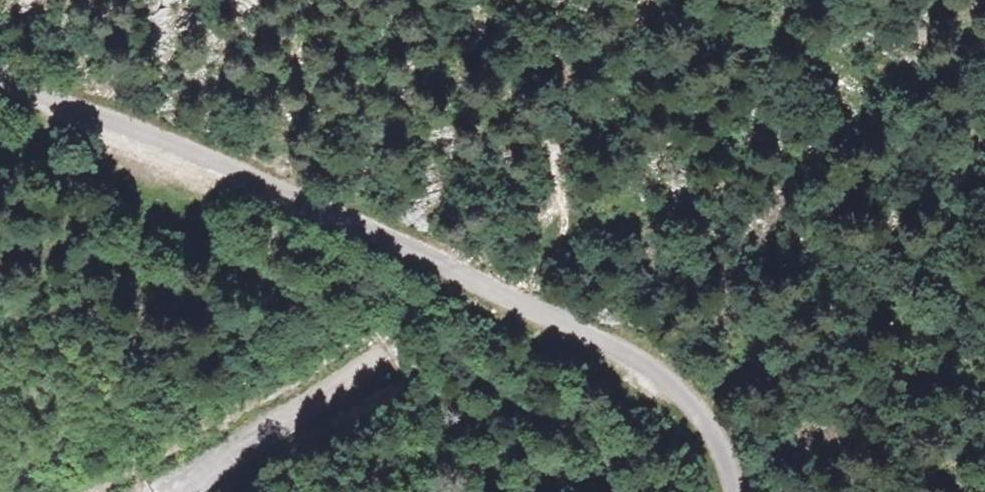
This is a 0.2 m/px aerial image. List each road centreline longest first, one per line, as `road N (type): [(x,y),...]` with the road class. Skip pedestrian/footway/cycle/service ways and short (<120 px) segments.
road 1 (unclassified): [(176,491),(911,0)]
road 2 (unclassified): [(0,74),(394,235),(598,339),(680,389),(711,429),(729,491)]
road 3 (track): [(555,167),(630,26),(634,0)]
road 4 (track): [(503,288),(551,234),(555,167)]

